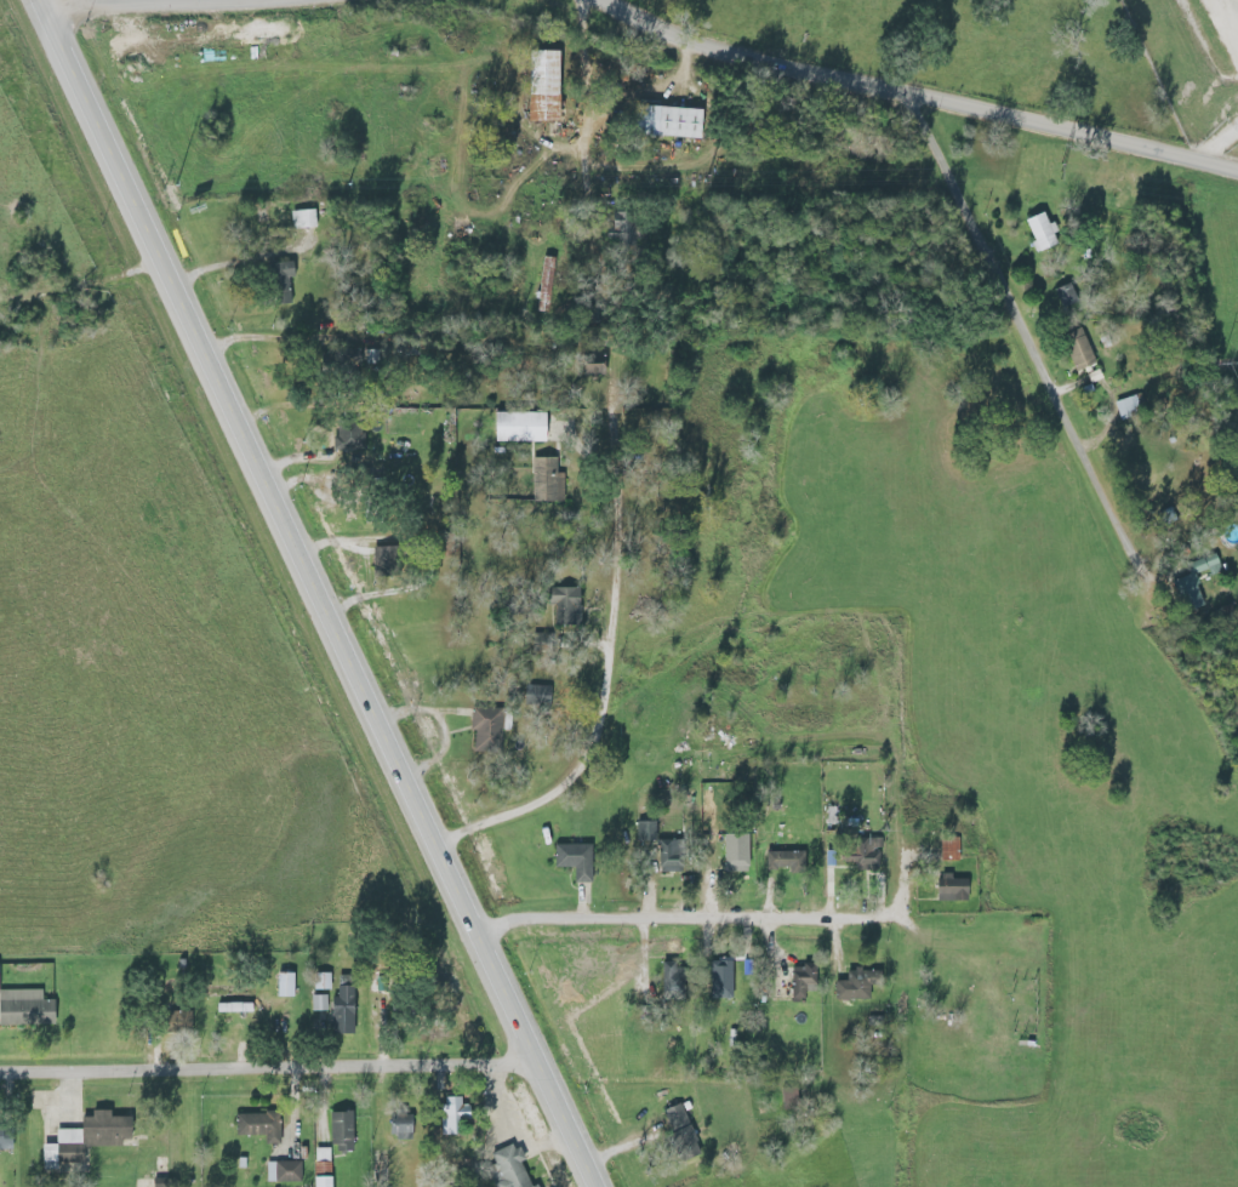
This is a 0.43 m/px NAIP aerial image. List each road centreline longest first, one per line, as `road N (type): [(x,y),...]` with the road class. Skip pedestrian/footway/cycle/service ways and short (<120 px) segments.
road 1 (primary): [(603,1186),(43,0)]
road 2 (residential): [(438,844),(550,803),(575,784),(598,735),(618,563),(611,420),(628,240)]
road 3 (residential): [(592,0),(792,72),(1237,172)]
road 4 (residential): [(0,1073),(552,1074)]
road 5 (residential): [(472,915),(1002,924)]
road 6 (residential): [(909,96),(1136,553)]
road 7 (residential): [(1002,924),(1005,691)]
road 8 (residential): [(51,16),(267,0)]

